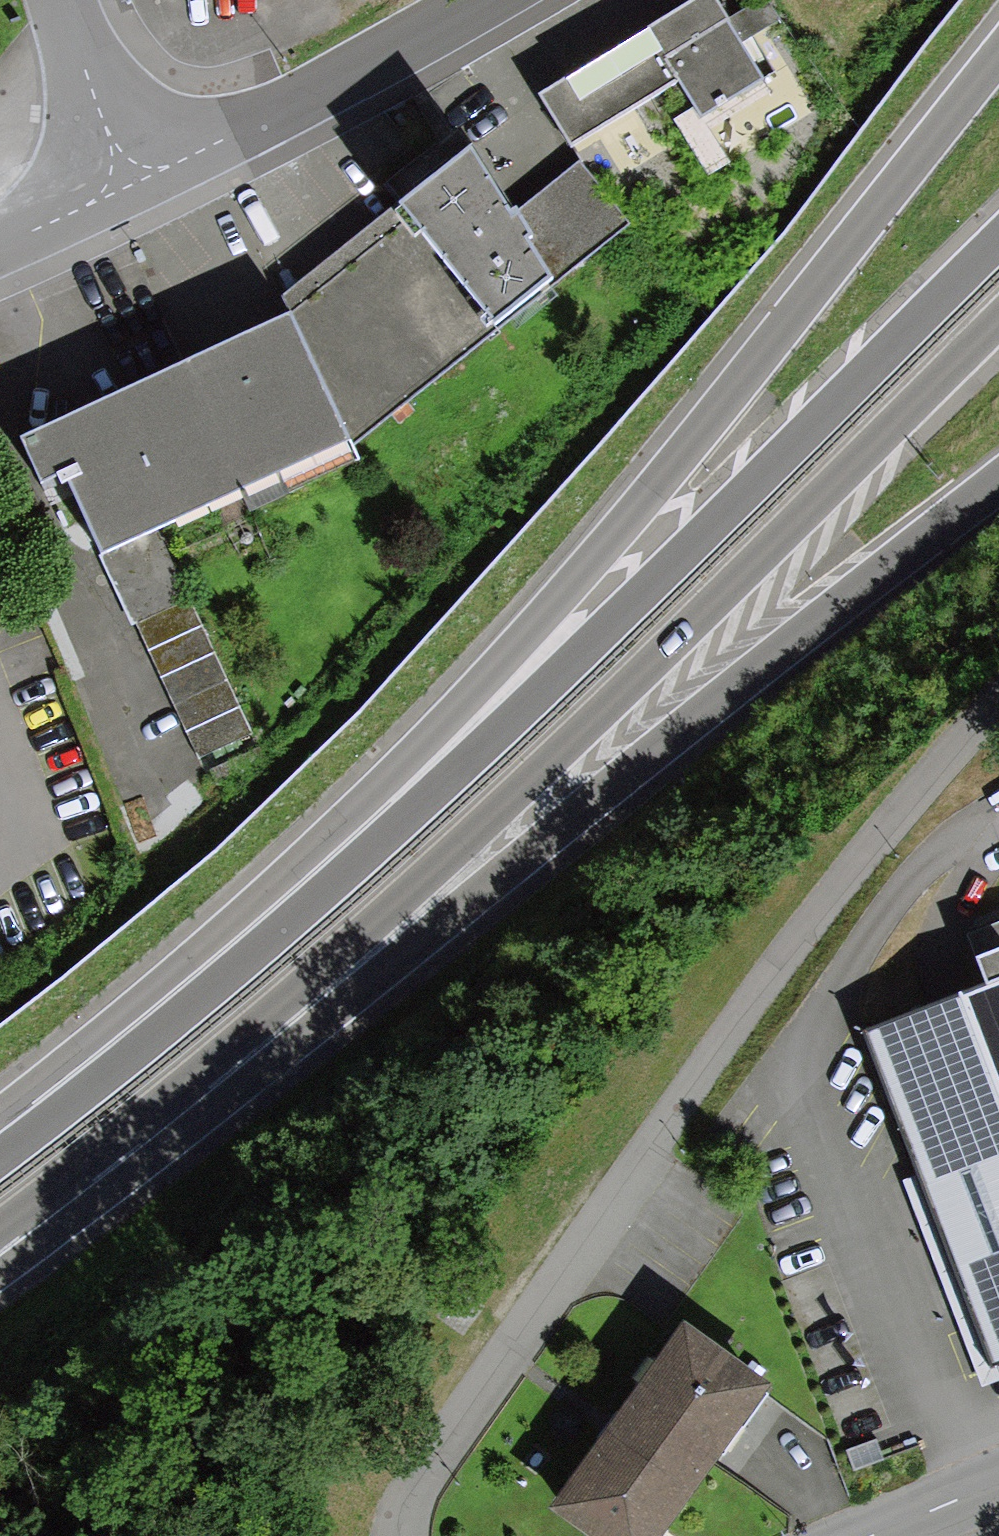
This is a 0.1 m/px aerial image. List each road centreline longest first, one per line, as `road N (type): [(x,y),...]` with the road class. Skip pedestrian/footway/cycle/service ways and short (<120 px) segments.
road 1 (primary): [(998,56),(674,461),(439,716),(64,1097)]
road 2 (primary): [(998,240),(470,759),(64,1097)]
road 3 (primary): [(200,1077),(609,789),(998,481)]
road 4 (primary): [(200,1077),(457,846),(895,425)]
road 5 (residential): [(743,1008),(419,1473),(399,1535)]
road 6 (residential): [(481,0),(127,189)]
road 7 (primary): [(0,1229),(200,1077)]
road 8 (residential): [(63,0),(127,189)]
road 9 (motorway): [(895,425),(998,322)]
road 10 (residential): [(127,189),(0,242)]
road 11 (tertiary): [(998,1483),(879,1535)]

